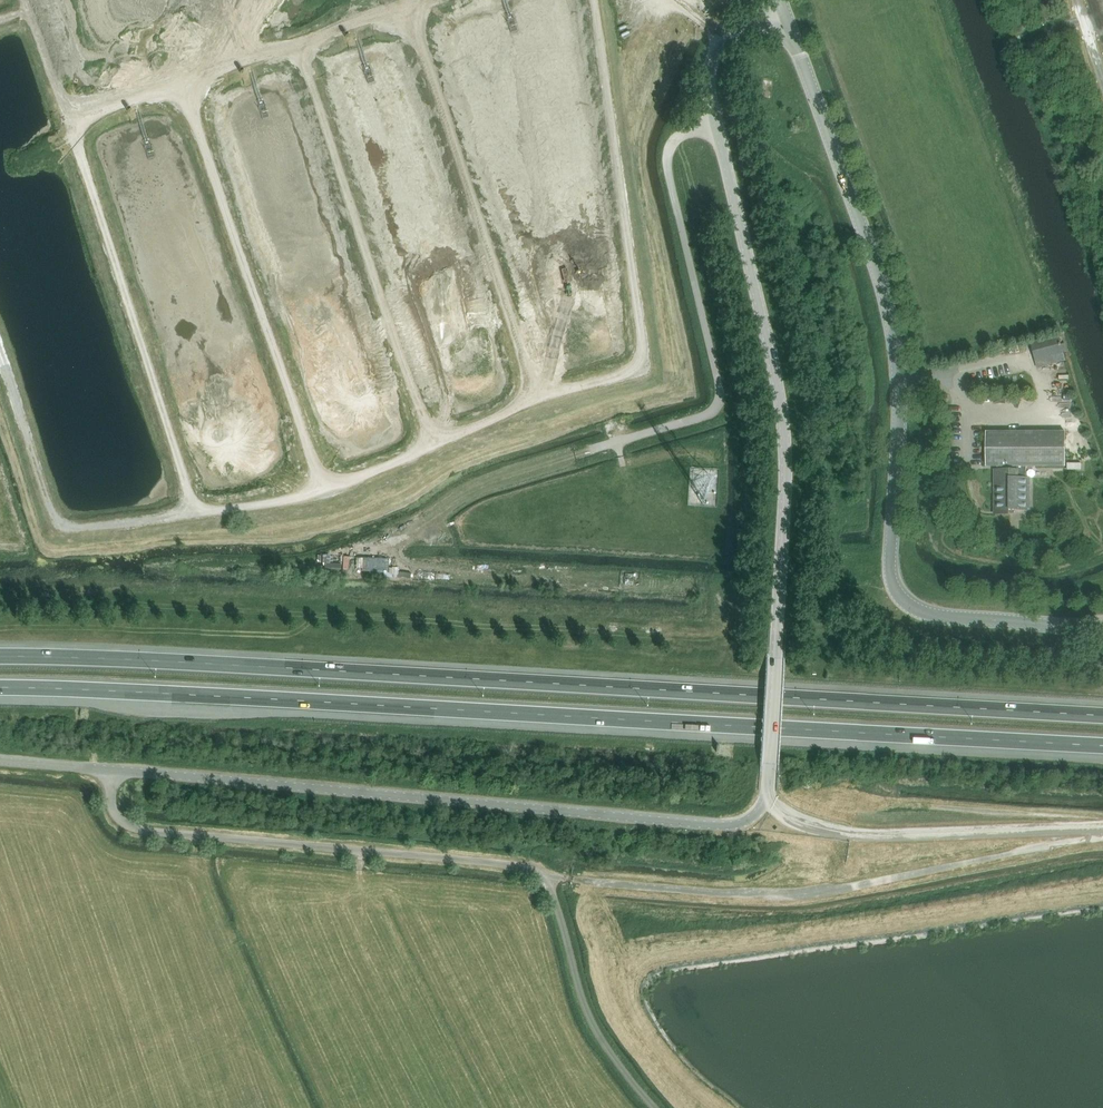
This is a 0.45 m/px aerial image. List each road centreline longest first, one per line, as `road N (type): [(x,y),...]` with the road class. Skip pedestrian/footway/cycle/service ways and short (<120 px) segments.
road 1 (motorway): [(1102,715),(0,657)]
road 2 (motorway): [(0,688),(1102,746)]
road 3 (tertiary): [(1102,627),(926,614),(894,587),(895,346),(865,240),(782,19)]
road 4 (unclassified): [(654,1107),(587,1013),(546,877),(486,862),(149,831),(113,810),(109,769)]
road 5 (tertiary): [(769,767),(763,807),(726,825),(109,769)]
road 6 (tertiary): [(769,767),(786,449),(719,125)]
road 7 (unclassified): [(590,450),(708,416),(717,402),(668,156),(683,136),(719,125)]
road 8 (track): [(425,0),(71,125)]
road 9 (track): [(590,450),(469,490),(342,560)]
road 10 (tertiary): [(719,125),(711,60),(731,38),(782,19)]

